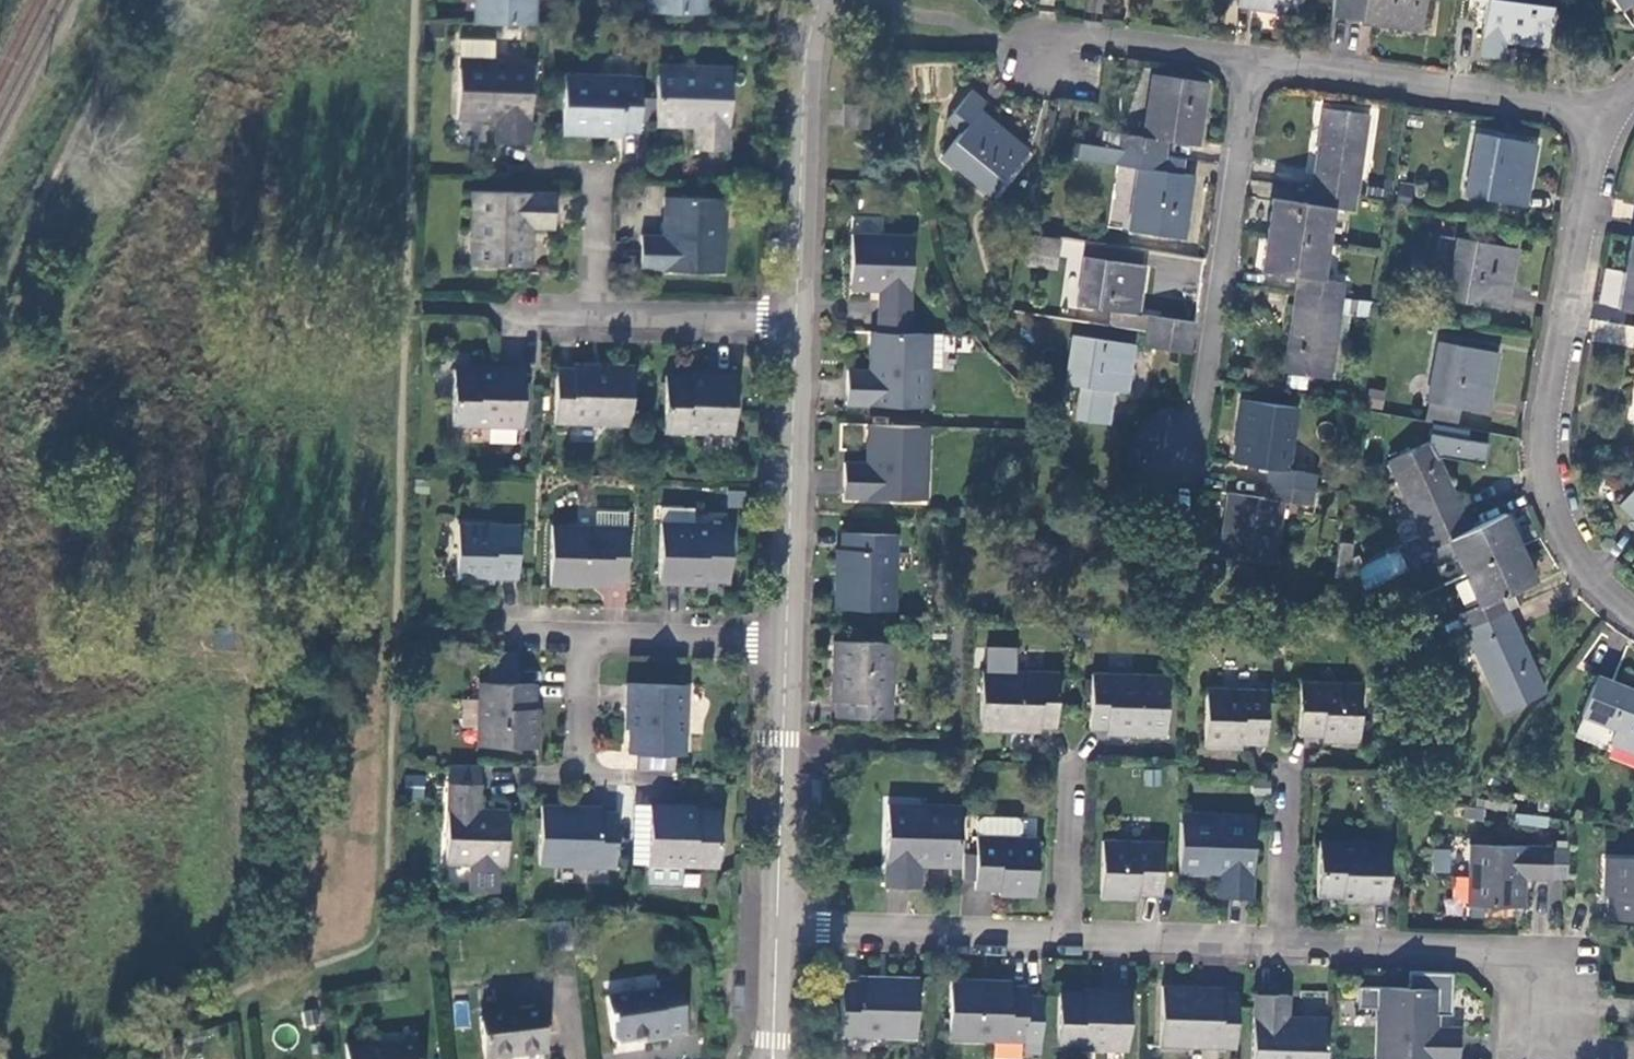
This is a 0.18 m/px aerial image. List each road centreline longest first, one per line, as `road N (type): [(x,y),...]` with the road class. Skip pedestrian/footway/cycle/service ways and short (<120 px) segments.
road 1 (residential): [(1633,613),(1570,543),(1554,505),(1544,444),(1596,158),(1615,110)]
road 2 (residential): [(1179,494),(1255,61)]
road 3 (residential): [(1284,944),(1511,952),(1573,1051),(1633,1053)]
road 4 (residential): [(1255,61),(1615,110)]
road 5 (residential): [(796,318),(786,645)]
road 6 (residential): [(821,0),(806,53),(796,318)]
road 7 (residential): [(777,928),(1063,936)]
road 8 (residential): [(786,645),(777,928)]
road 9 (residential): [(1035,50),(1079,38),(1255,61)]
road 10 (residential): [(1063,936),(1284,944)]
road 11 (residential): [(796,318),(593,312)]
road 12 (residential): [(786,645),(584,638)]
road 13 (residential): [(1284,944),(1292,768)]
road 14 (residential): [(1063,936),(1071,764)]
road 15 (residential): [(593,312),(597,171)]
road 16 (residential): [(584,638),(579,775)]
road 17 (residential): [(777,928),(773,1058)]

